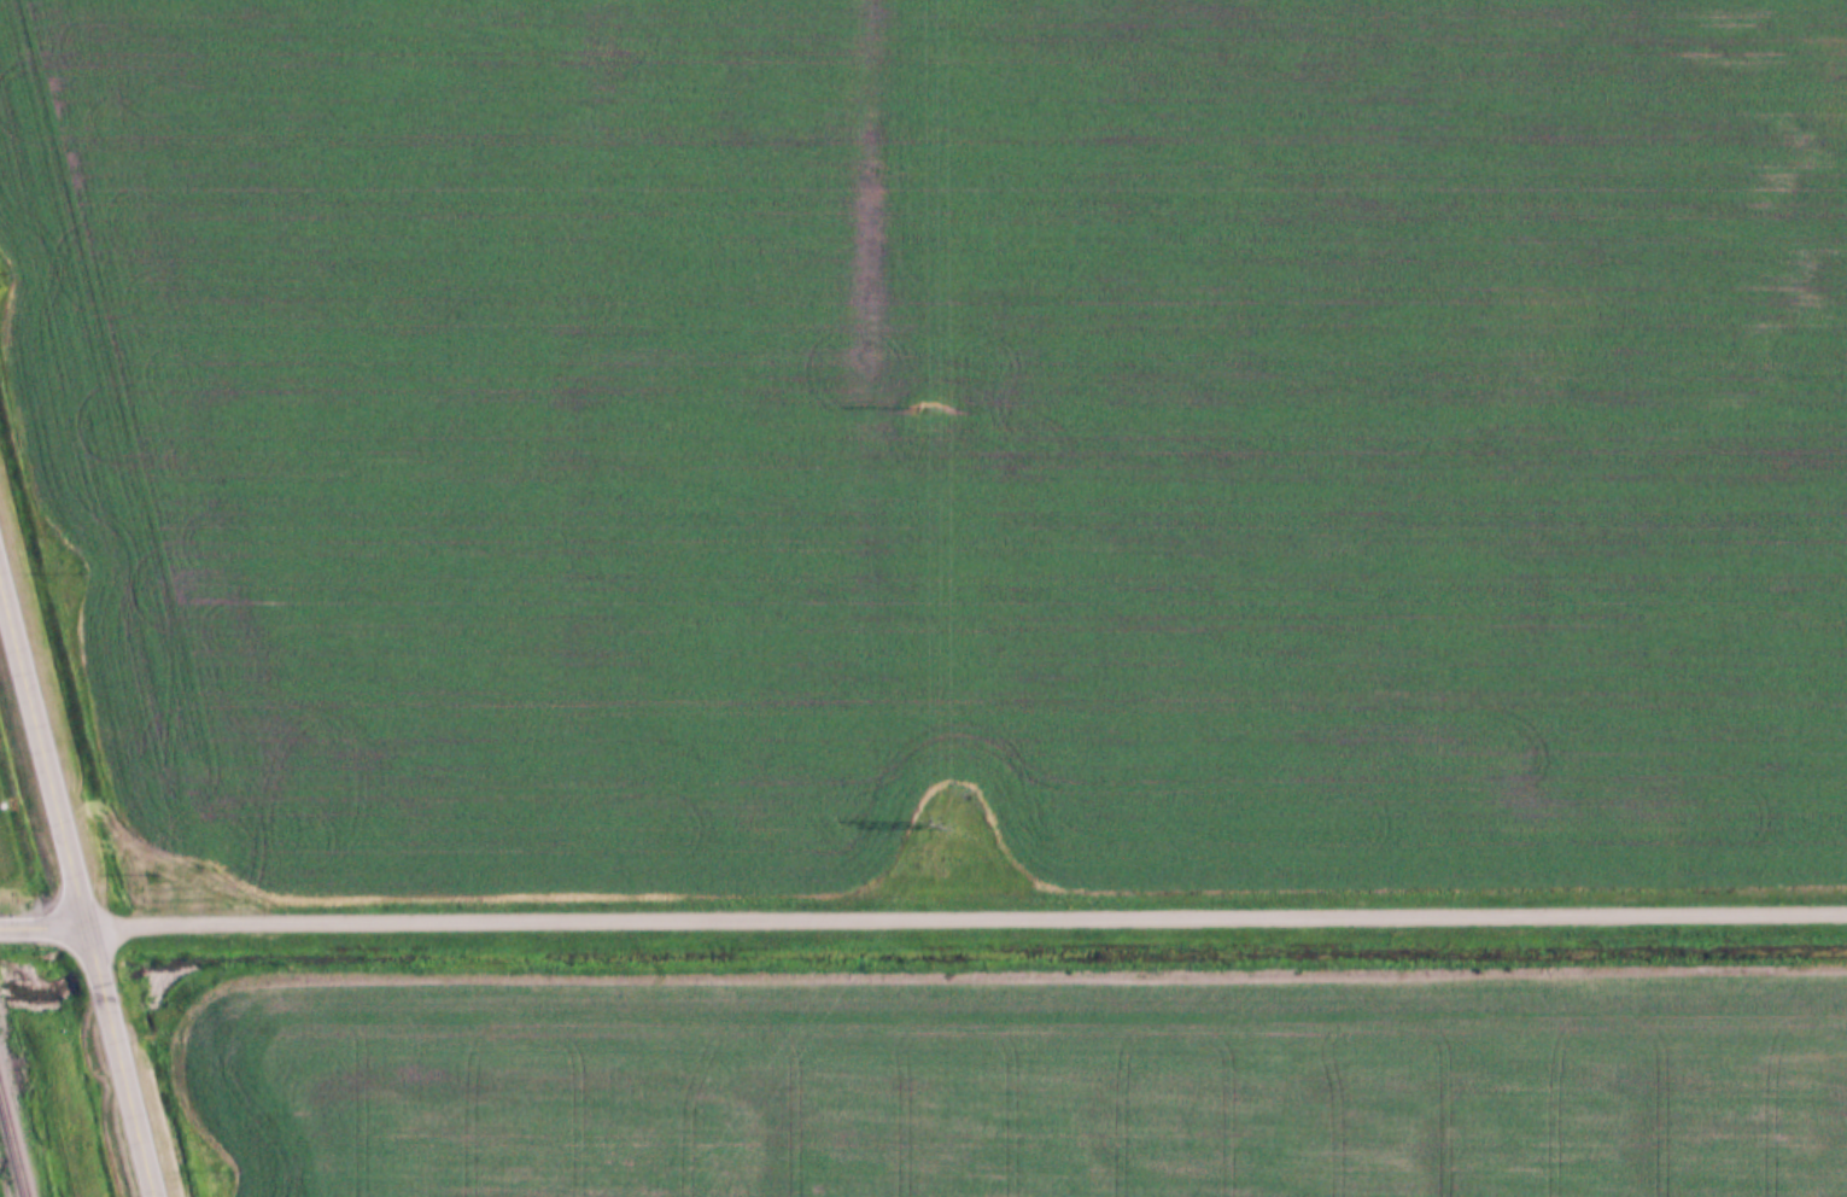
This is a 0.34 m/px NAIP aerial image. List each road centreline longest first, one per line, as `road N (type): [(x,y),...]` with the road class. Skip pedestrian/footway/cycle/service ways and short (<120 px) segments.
road 1 (residential): [(78,926),(1846,909)]
road 2 (tertiary): [(78,926),(0,605)]
road 3 (tertiary): [(158,1196),(123,1053),(78,926)]

